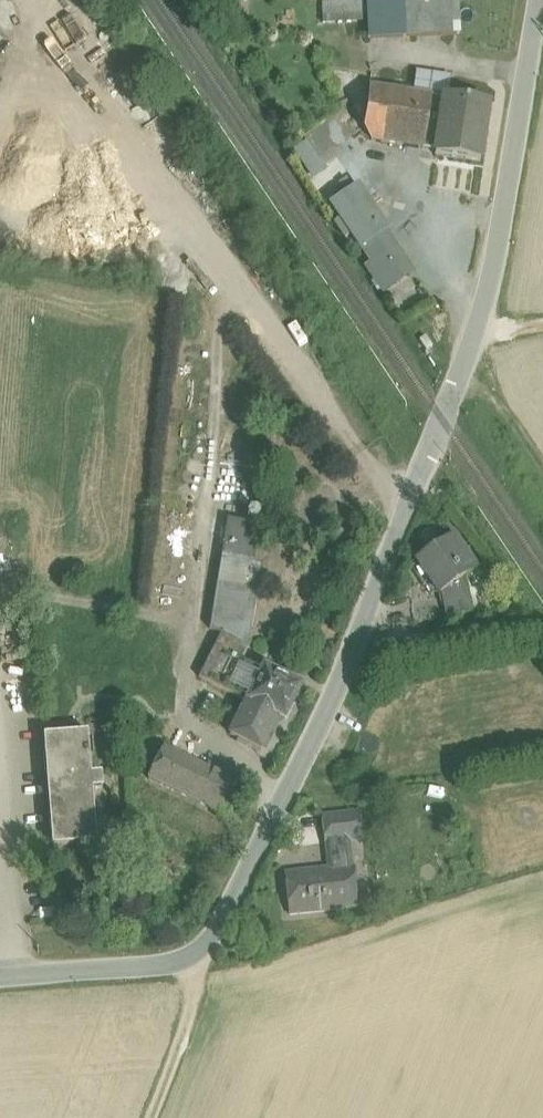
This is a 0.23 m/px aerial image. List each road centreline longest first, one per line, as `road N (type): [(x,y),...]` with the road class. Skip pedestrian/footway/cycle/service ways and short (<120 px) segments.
road 1 (tertiary): [(0,977),(198,961),(331,706),(475,338),(493,278),(537,0)]
road 2 (track): [(165,1117),(198,961)]

